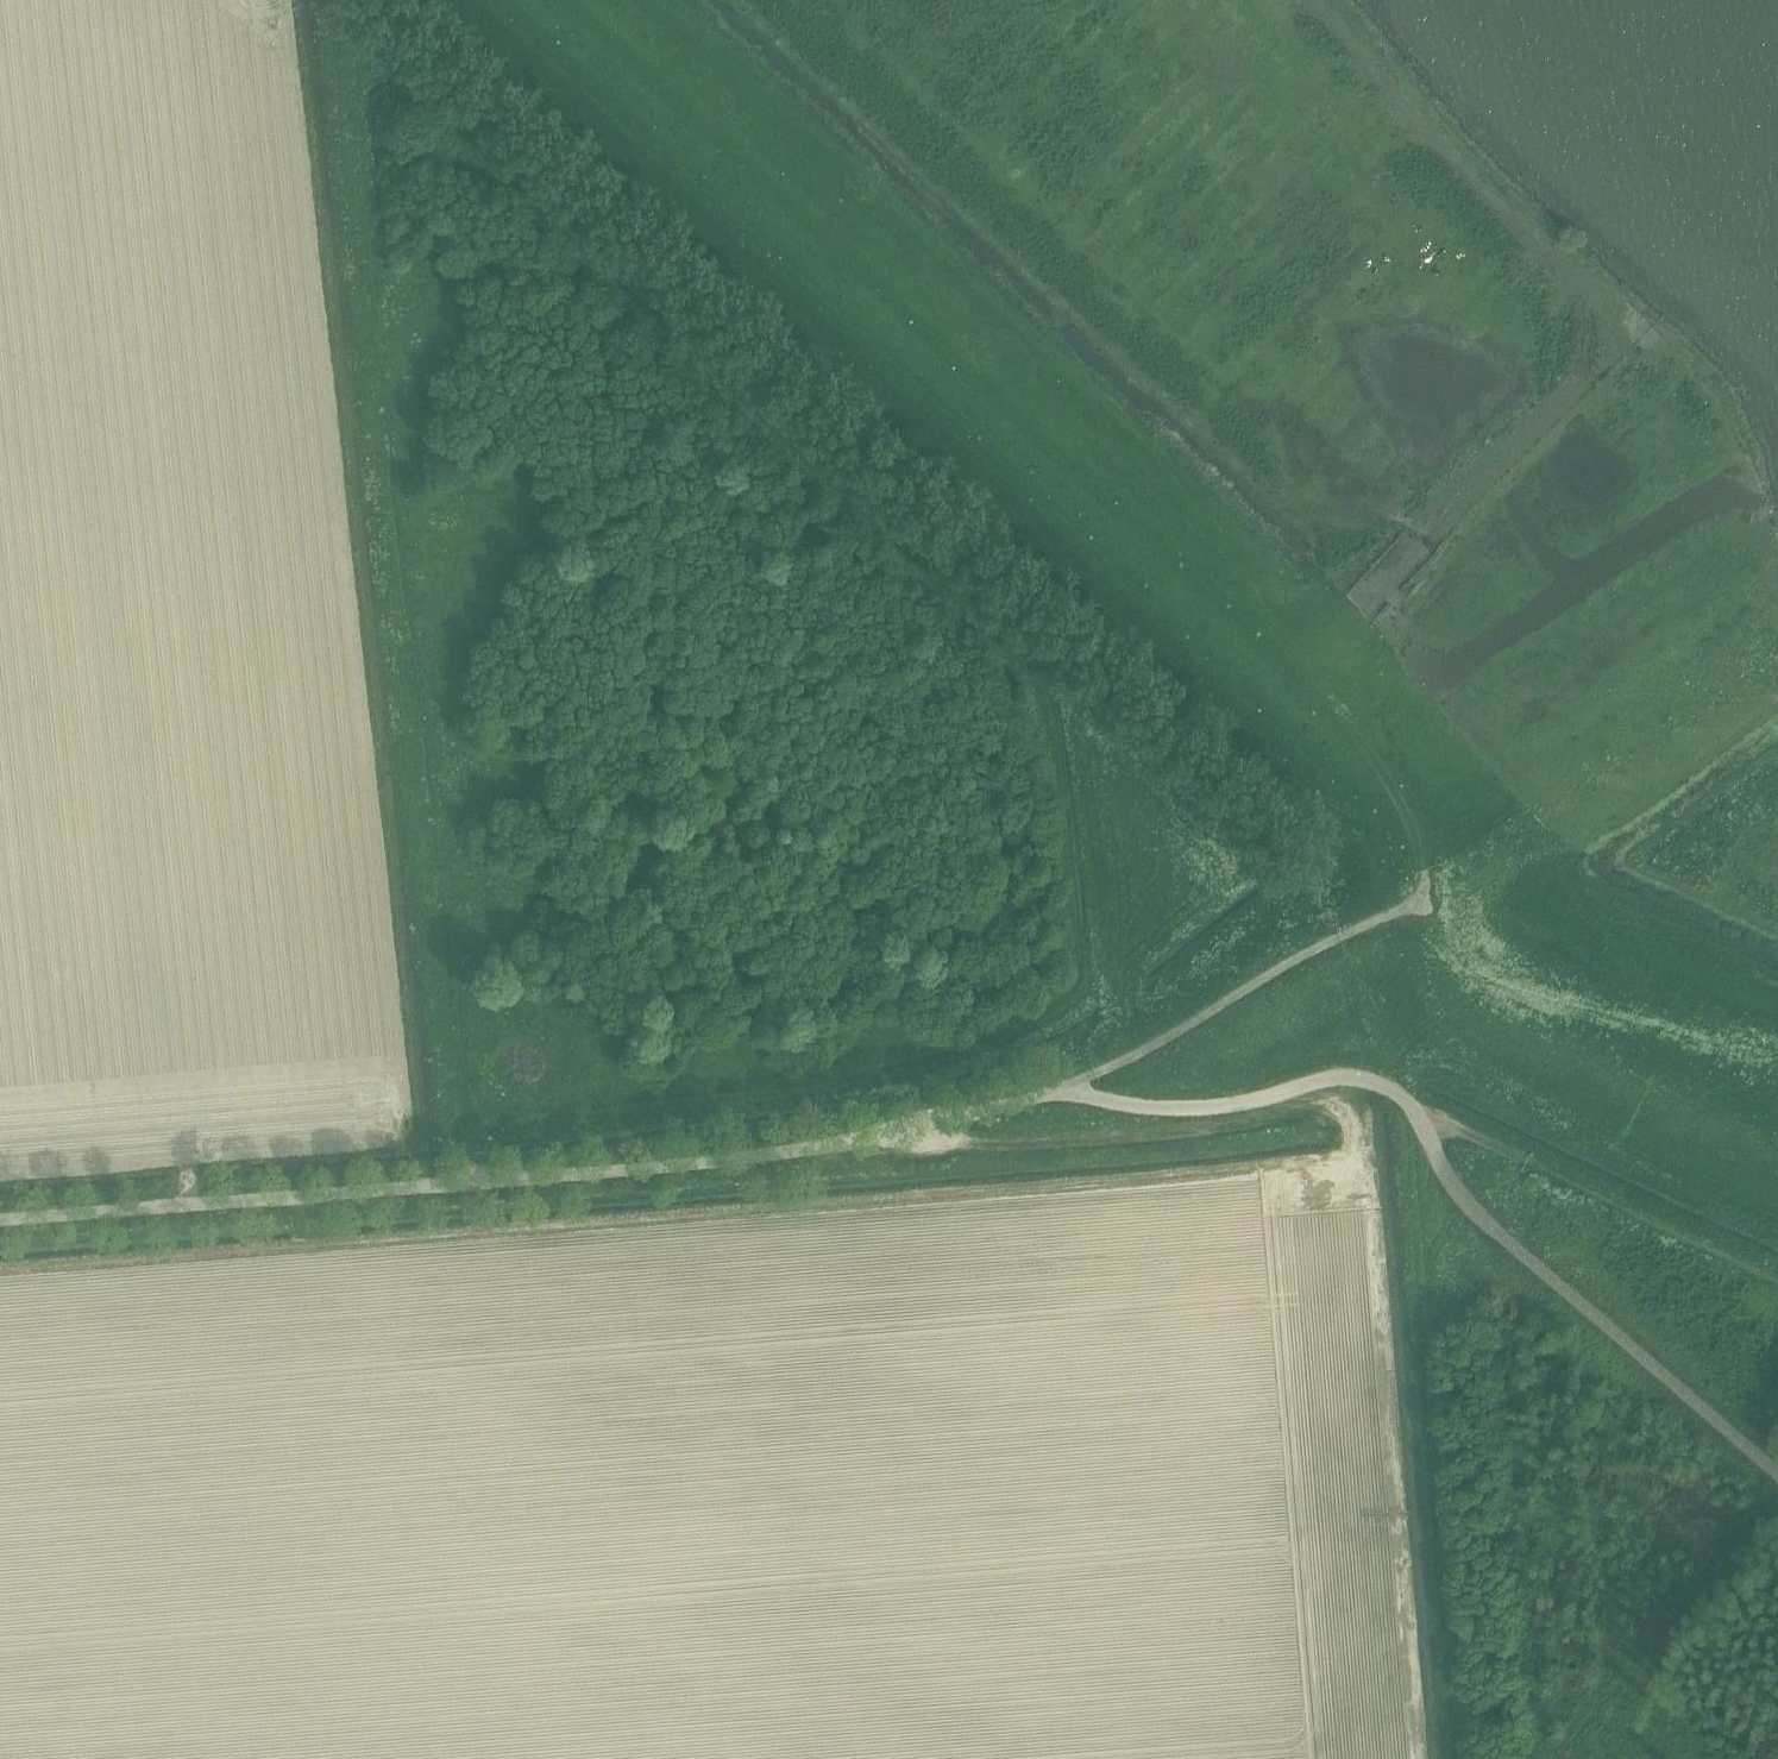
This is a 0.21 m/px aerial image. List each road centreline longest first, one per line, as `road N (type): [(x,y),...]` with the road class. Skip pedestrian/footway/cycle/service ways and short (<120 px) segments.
road 1 (track): [(1420,906),(1422,840),(1395,789),(521,0)]
road 2 (unclassified): [(0,1220),(783,1153),(1057,1091)]
road 3 (track): [(1420,906),(1457,973),(1515,1016),(1777,1142)]
road 4 (track): [(1057,1091),(1187,1027),(1324,944),(1420,906)]
road 5 (track): [(1423,1124),(1481,1143),(1777,1281)]
road 6 (unclassified): [(1423,1124),(1389,1088),(1349,1081),(1215,1107),(1162,1109),(1057,1091)]

